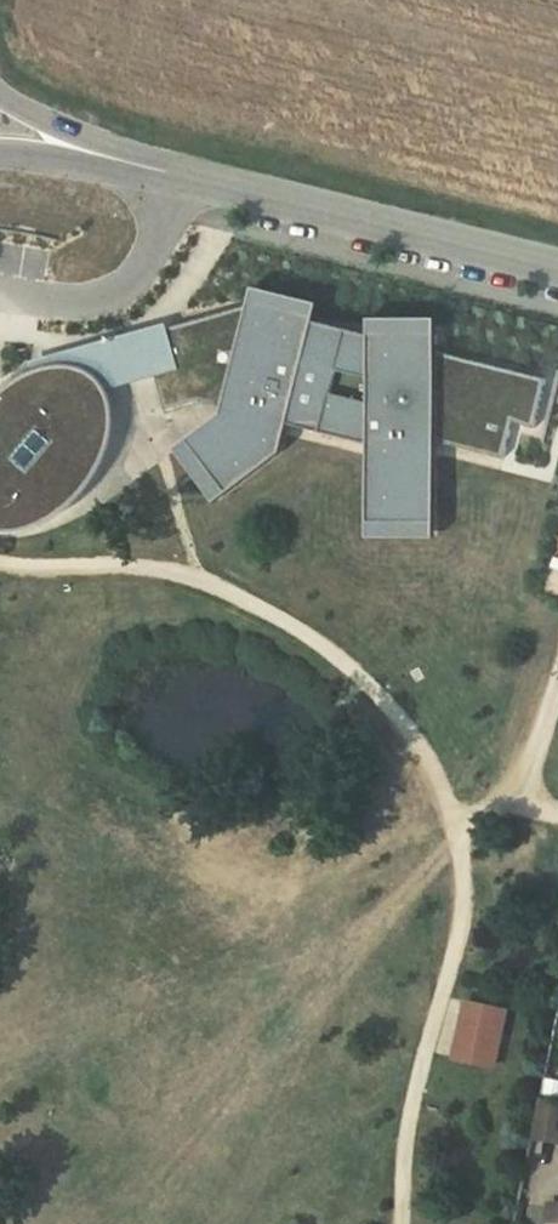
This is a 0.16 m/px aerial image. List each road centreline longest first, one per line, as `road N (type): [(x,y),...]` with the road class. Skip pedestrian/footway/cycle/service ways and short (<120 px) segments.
road 1 (unclassified): [(116,161),(557,267)]
road 2 (unclassified): [(116,161),(0,104)]

